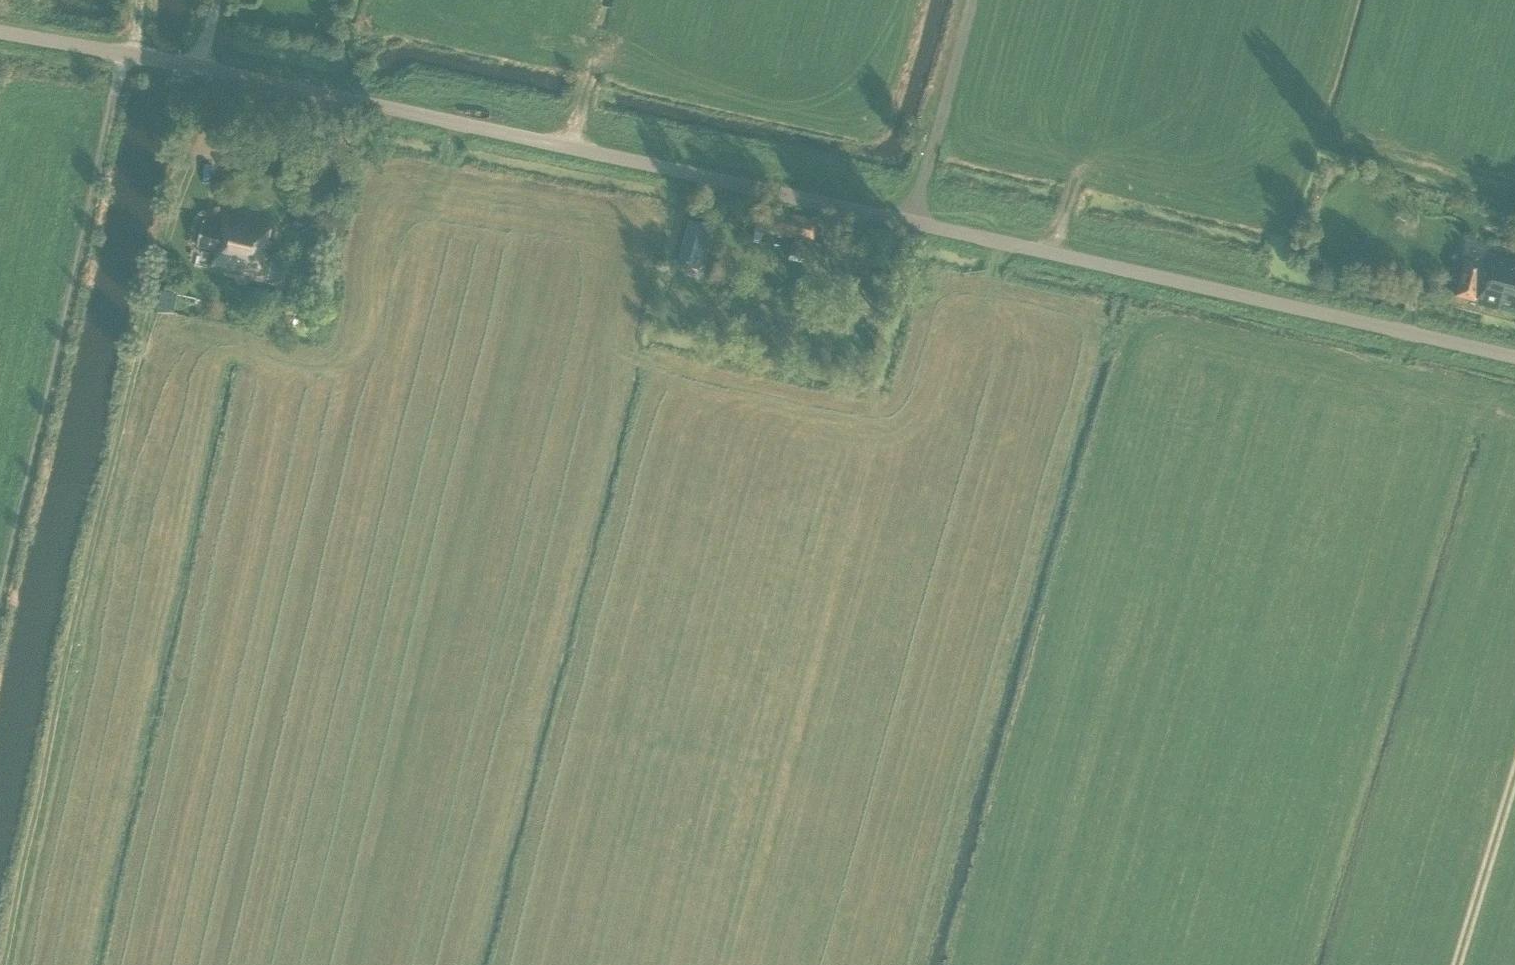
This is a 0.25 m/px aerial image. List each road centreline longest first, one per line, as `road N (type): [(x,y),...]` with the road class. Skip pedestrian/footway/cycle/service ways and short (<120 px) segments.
road 1 (unclassified): [(1514,361),(200,65),(0,35)]
road 2 (track): [(222,71),(215,138),(195,160),(133,374),(6,964)]
road 3 (track): [(119,52),(0,562)]

